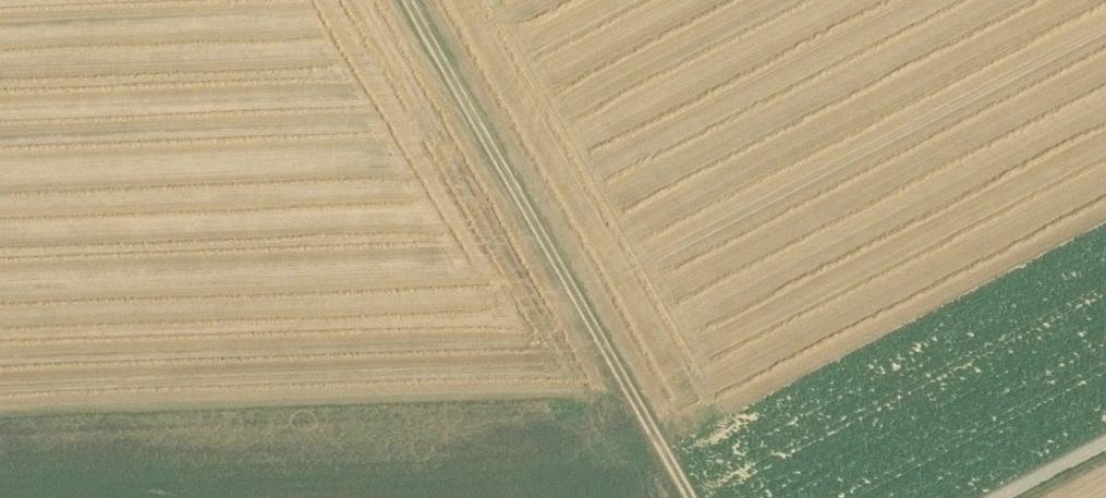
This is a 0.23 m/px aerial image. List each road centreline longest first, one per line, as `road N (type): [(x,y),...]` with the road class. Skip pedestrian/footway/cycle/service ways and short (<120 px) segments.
road 1 (track): [(699,497),(417,0)]

